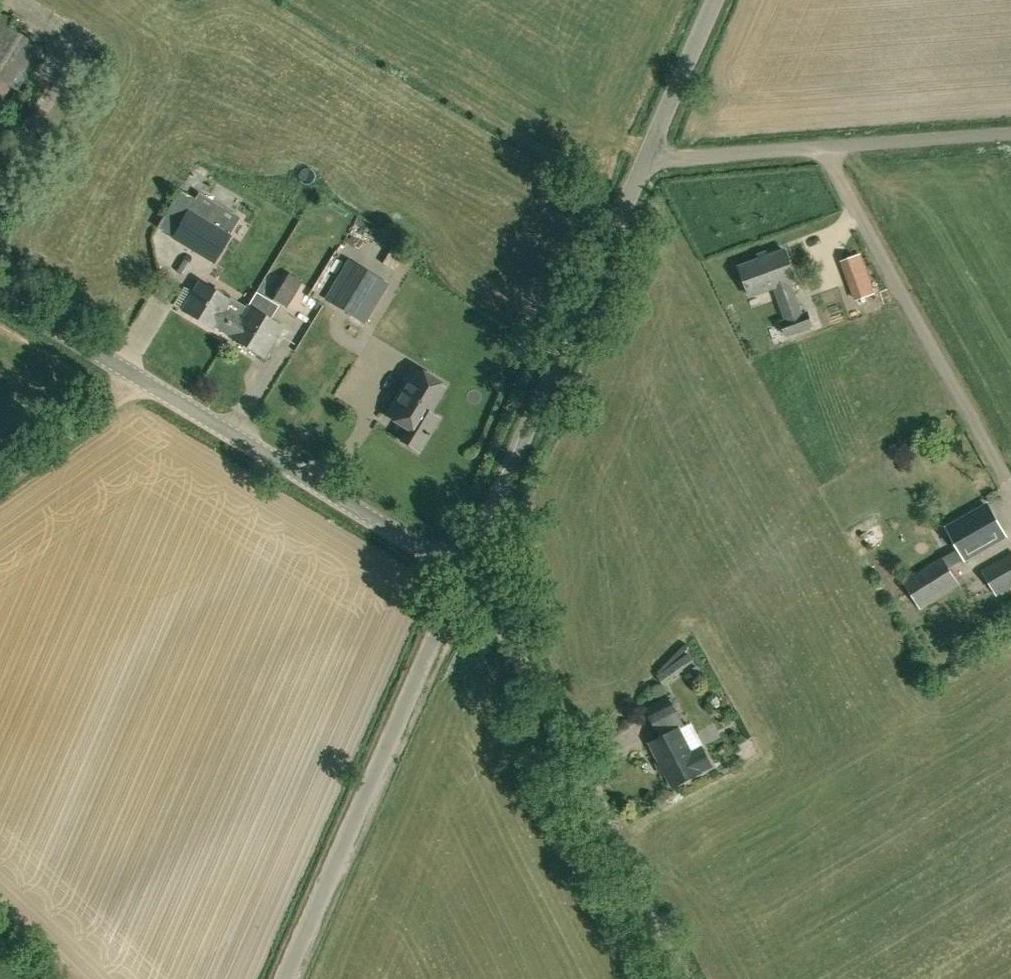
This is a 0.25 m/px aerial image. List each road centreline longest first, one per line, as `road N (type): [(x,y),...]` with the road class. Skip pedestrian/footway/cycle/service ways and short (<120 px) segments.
road 1 (unclassified): [(461,576),(0,296)]
road 2 (unclassified): [(683,978),(501,628),(461,576)]
road 3 (unclassified): [(461,576),(643,160)]
road 4 (unclassified): [(285,978),(461,576)]
road 5 (unclassified): [(643,160),(1010,133)]
road 6 (unclassified): [(643,160),(715,0)]
road 7 (track): [(138,380),(0,480)]

